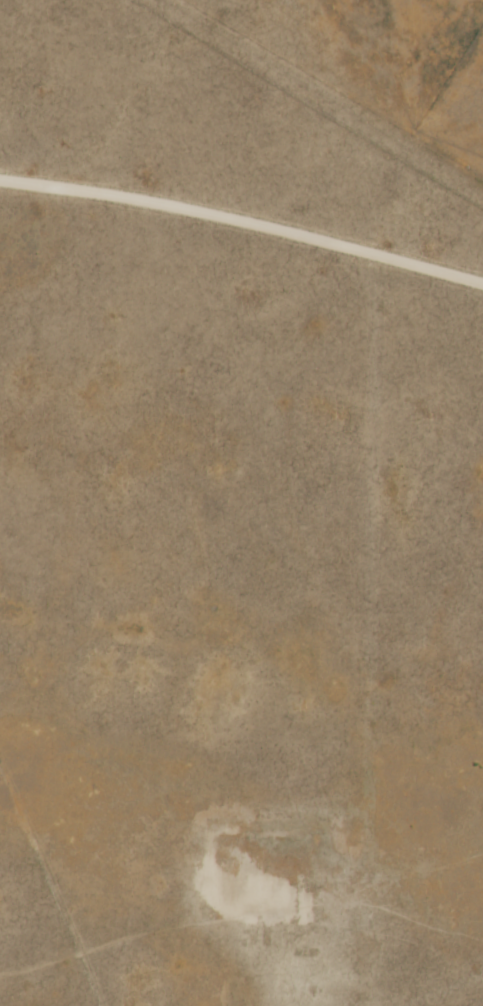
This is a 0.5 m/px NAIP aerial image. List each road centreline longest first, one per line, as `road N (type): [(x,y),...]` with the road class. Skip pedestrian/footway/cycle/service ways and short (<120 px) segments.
road 1 (track): [(482,320),(301,287),(0,207)]
road 2 (track): [(8,1005),(482,866)]

